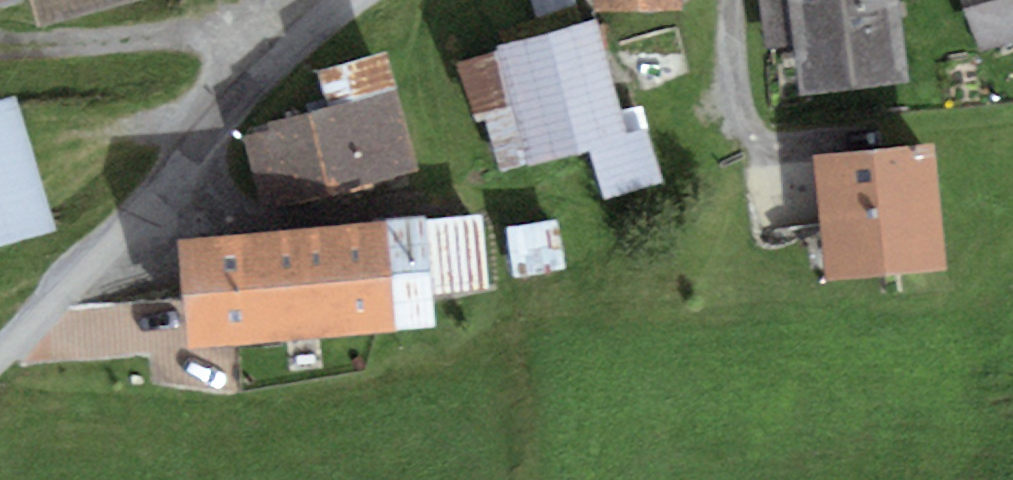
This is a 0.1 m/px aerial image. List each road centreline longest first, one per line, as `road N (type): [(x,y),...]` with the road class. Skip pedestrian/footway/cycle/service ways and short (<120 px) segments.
road 1 (residential): [(150,210),(277,62),(367,0)]
road 2 (track): [(0,358),(150,210)]

